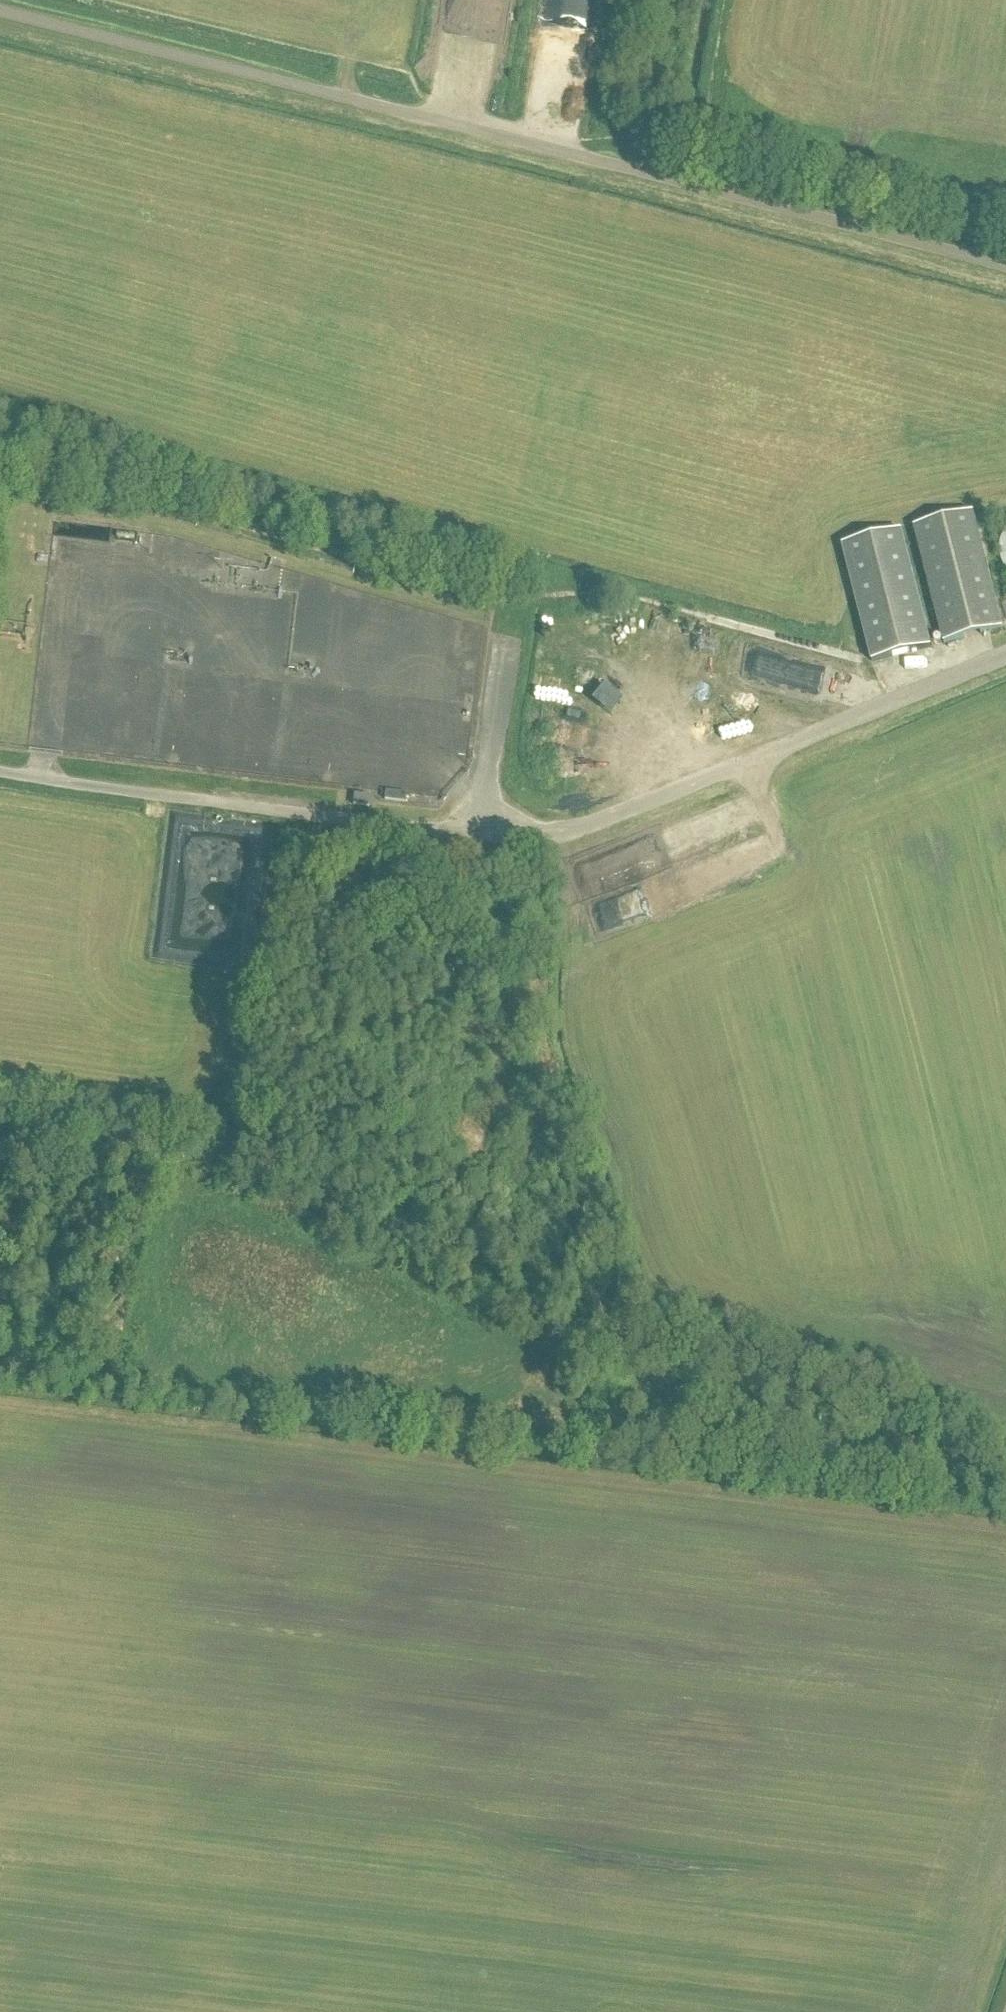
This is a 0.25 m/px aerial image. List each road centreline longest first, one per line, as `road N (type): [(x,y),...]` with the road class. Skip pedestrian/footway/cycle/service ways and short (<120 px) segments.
road 1 (unclassified): [(1005,267),(0,12)]

